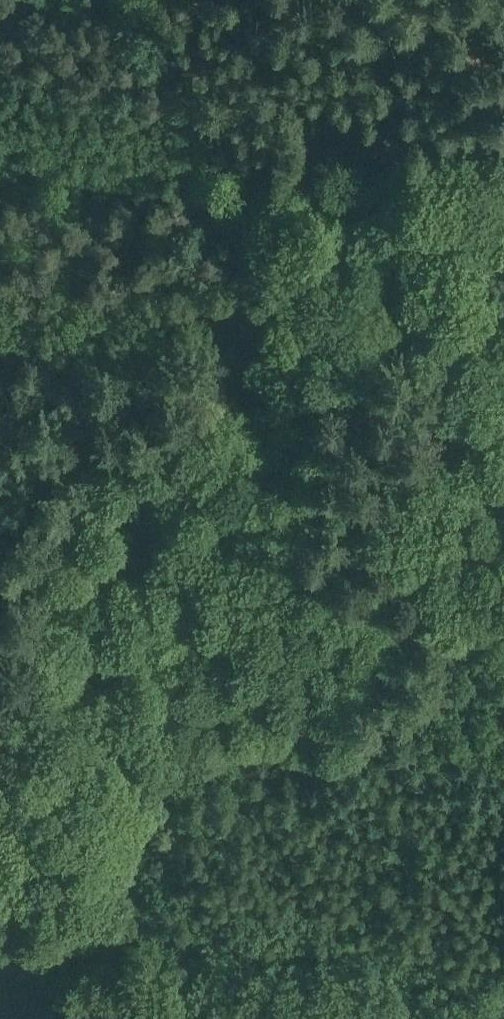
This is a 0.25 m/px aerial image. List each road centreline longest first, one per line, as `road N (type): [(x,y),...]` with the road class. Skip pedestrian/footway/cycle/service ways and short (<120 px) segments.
road 1 (track): [(60,936),(51,760),(269,403),(343,365),(435,262),(503,244)]
road 2 (track): [(503,995),(60,936)]
road 3 (track): [(260,248),(267,198),(259,177),(161,0)]

